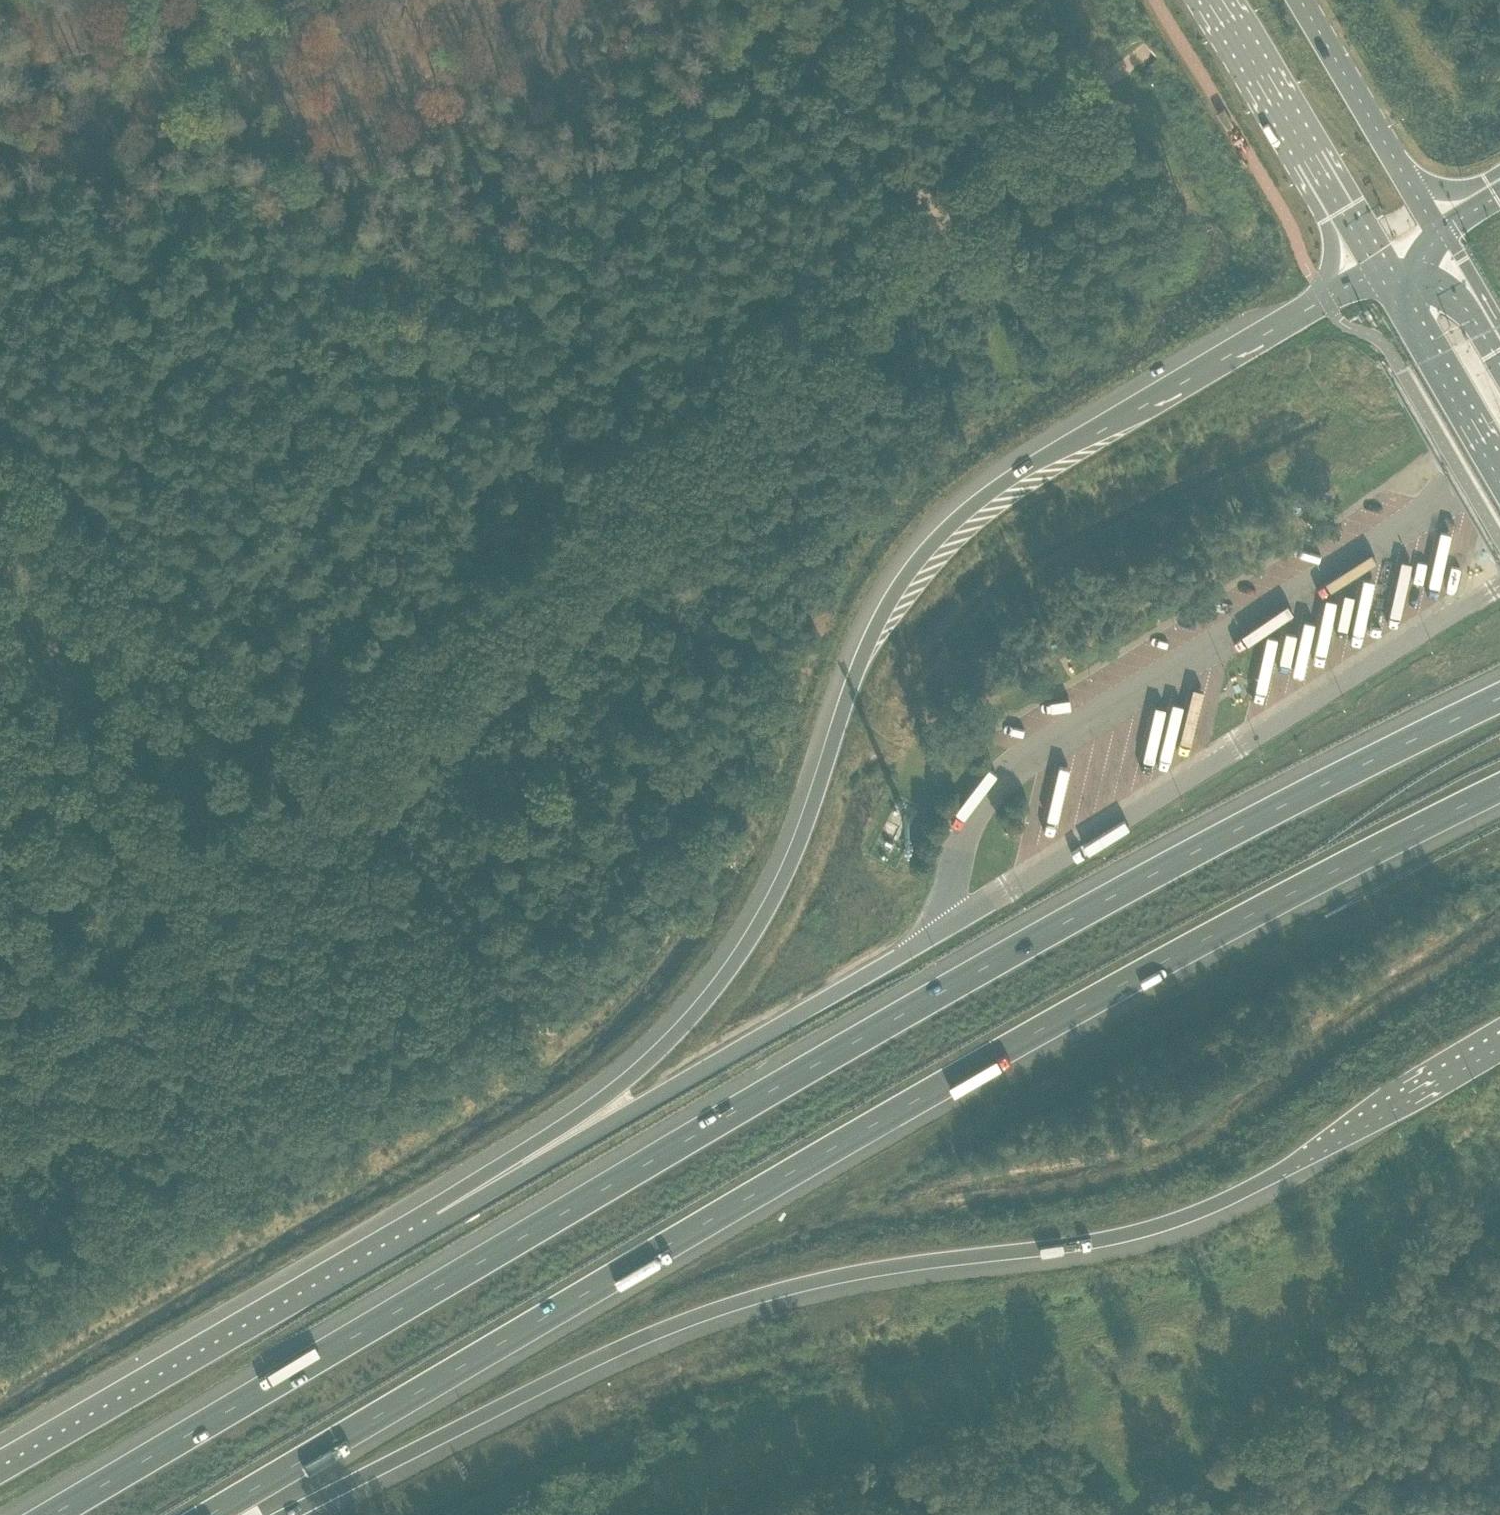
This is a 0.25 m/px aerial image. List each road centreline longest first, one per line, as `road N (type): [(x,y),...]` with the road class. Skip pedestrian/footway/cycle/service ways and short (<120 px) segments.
road 1 (motorway): [(1499,697),(1363,759),(1136,879),(547,1217),(56,1514)]
road 2 (track): [(0,1038),(1205,0)]
road 3 (motorway): [(216,1514),(883,1124),(1175,959),(1499,791)]
road 4 (motorway): [(1373,254),(1030,462),(945,528),(886,603),(737,948),(667,1039),(606,1096),(439,1222)]
road 5 (motorway): [(286,1514),(728,1304),(848,1272),(1101,1236),(1187,1212),(1305,1149),(1499,1018)]
road 6 (motorway): [(933,935),(439,1222)]
road 7 (motorway): [(439,1222),(0,1477)]
road 8 (track): [(0,400),(254,698)]
road 9 (secondary): [(1216,0),(1373,254)]
road 10 (track): [(941,227),(759,17)]
road 11 (secondary): [(1433,216),(1302,0)]
road 12 (primary): [(1373,254),(1499,469)]
road 13 (track): [(593,526),(464,380)]
road 14 (track): [(254,698),(355,811)]
road 15 (primary): [(1499,321),(1433,216)]

